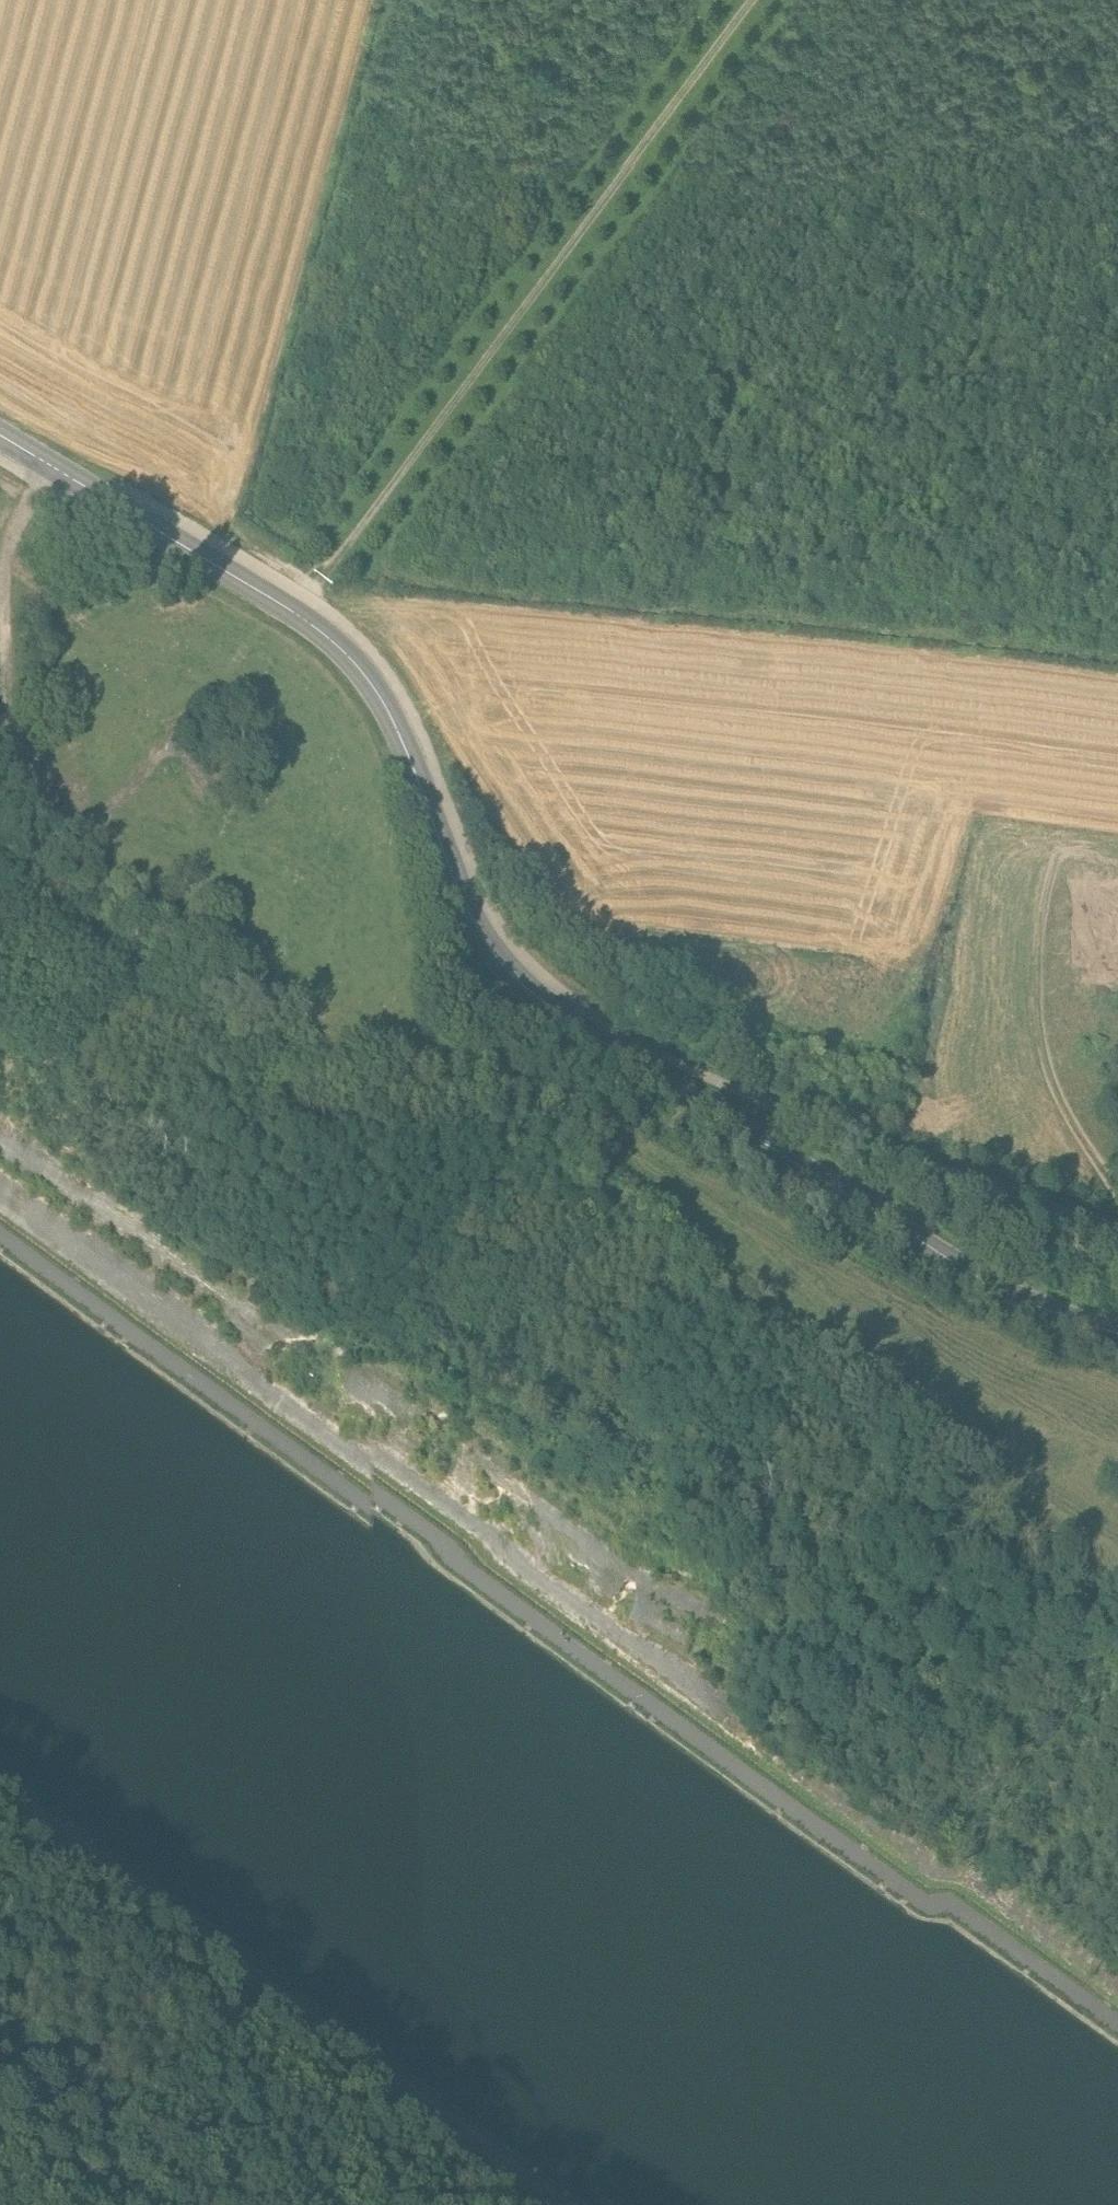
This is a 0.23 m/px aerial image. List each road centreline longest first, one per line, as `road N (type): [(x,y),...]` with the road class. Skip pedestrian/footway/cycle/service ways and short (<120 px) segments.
road 1 (tertiary): [(1117,1316),(957,1260),(534,992),(498,959),(474,919),(408,748),(352,657),(284,600),(0,434)]
road 2 (track): [(47,463),(3,573),(13,735),(110,814),(183,728)]
road 3 (track): [(1055,856),(1041,912),(1036,1013),(1045,1057),(1071,1116),(1117,1193)]

